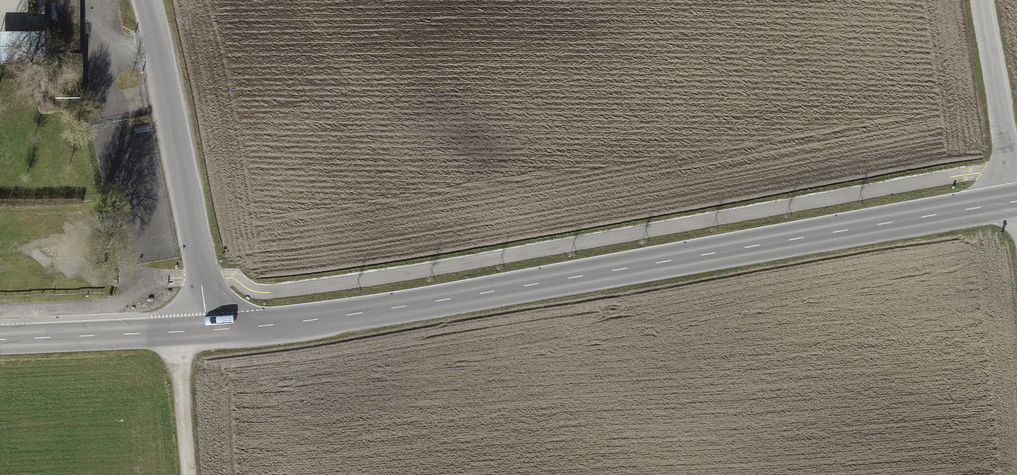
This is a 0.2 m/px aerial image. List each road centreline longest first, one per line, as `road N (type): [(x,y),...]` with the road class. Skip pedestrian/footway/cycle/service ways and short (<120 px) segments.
road 1 (unclassified): [(203,329),(402,305),(1016,200)]
road 2 (unclassified): [(137,0),(171,104),(203,329)]
road 3 (unclassified): [(0,336),(203,329)]
road 4 (track): [(980,0),(1014,200)]

